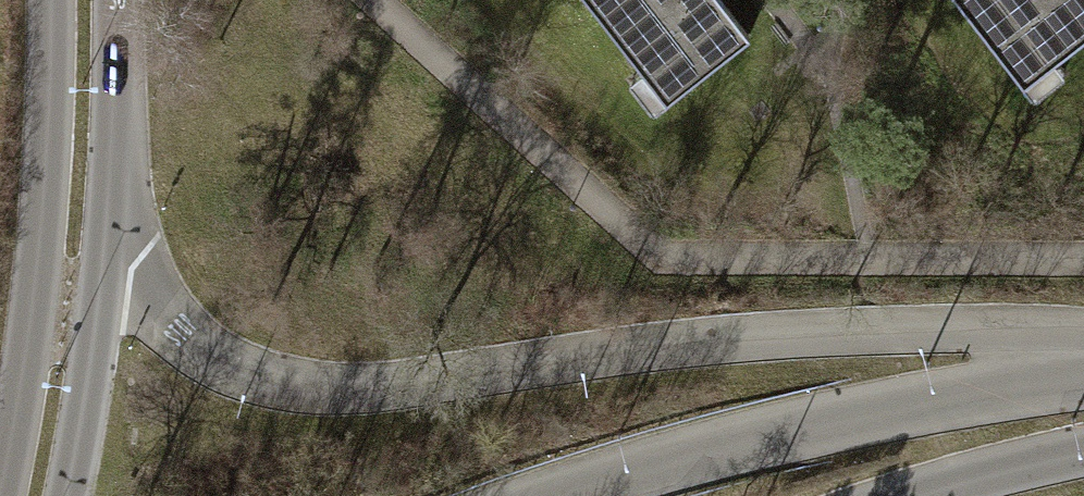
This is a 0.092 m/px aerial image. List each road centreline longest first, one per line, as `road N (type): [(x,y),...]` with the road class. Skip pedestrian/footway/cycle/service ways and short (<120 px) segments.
road 1 (tertiary): [(1083,337),(1034,329),(676,342),(392,389),(313,390),(238,368),(147,301),(106,258)]
road 2 (tertiary): [(1083,375),(712,450),(555,495)]
road 3 (tertiary): [(44,0),(34,271),(0,494)]
road 4 (tertiary): [(106,258),(113,0)]
road 5 (tertiary): [(63,495),(106,258)]
road 6 (tertiary): [(920,495),(975,476),(1083,455)]

